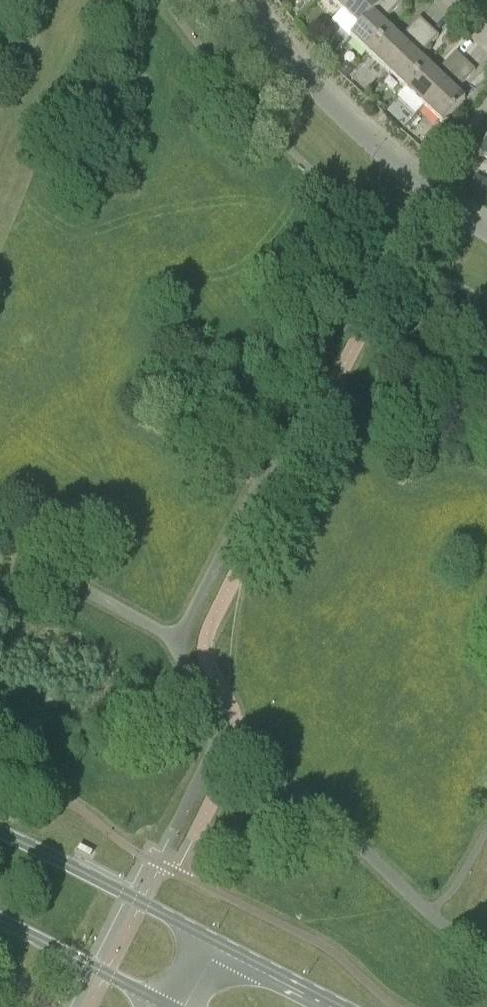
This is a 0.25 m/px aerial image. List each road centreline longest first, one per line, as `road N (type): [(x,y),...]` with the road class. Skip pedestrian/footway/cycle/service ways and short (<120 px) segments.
road 1 (residential): [(486,230),(355,131),(243,0)]
road 2 (primary): [(217,942),(0,832)]
road 3 (primary): [(0,917),(176,1006)]
road 4 (primary): [(343,1006),(217,942)]

